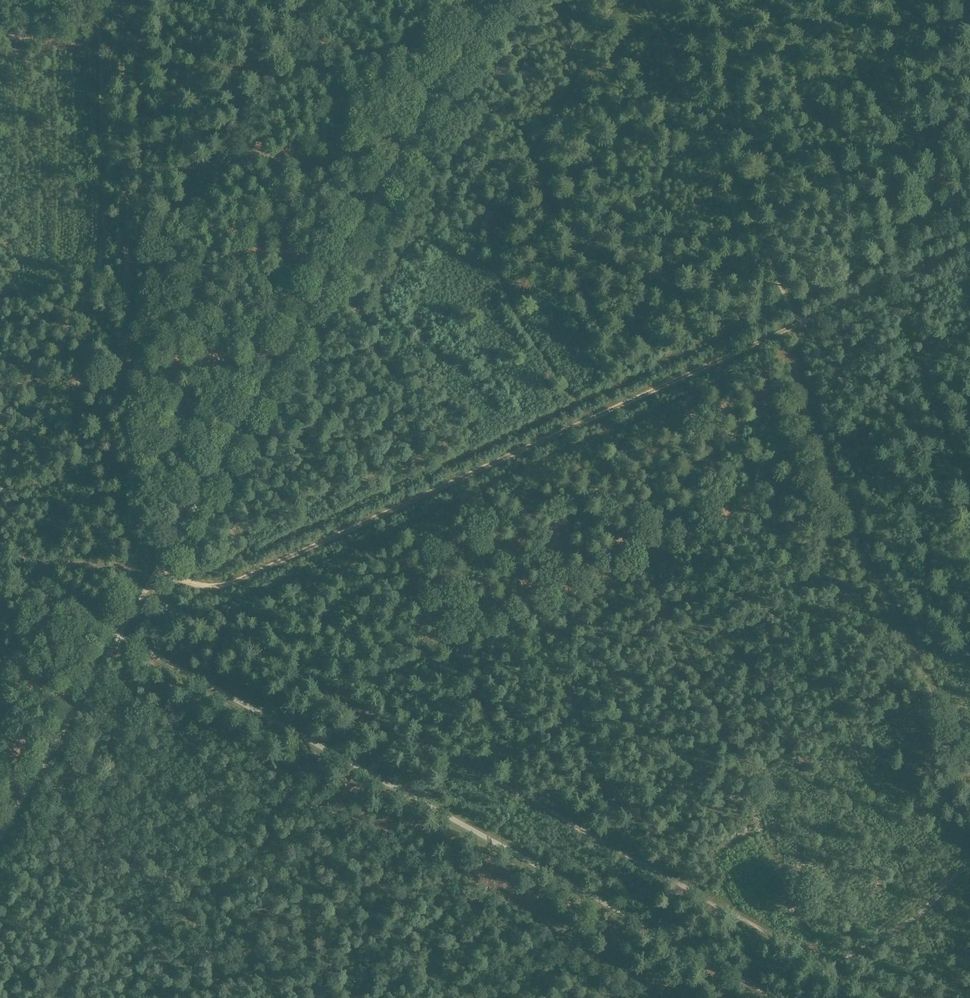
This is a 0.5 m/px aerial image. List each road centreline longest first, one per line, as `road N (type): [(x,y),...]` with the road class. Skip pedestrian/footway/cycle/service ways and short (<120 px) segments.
road 1 (track): [(969,866),(915,920),(826,958),(303,675),(149,586),(138,571)]
road 2 (track): [(969,240),(230,582),(189,584),(158,570)]
road 3 (track): [(645,0),(797,320),(934,510),(969,513)]
road 4 (track): [(138,571),(121,0)]
road 5 (track): [(99,0),(103,258),(0,495)]
road 6 (track): [(797,320),(804,450),(969,781)]
road 7 (track): [(584,418),(505,301),(492,237),(504,199),(610,0)]

